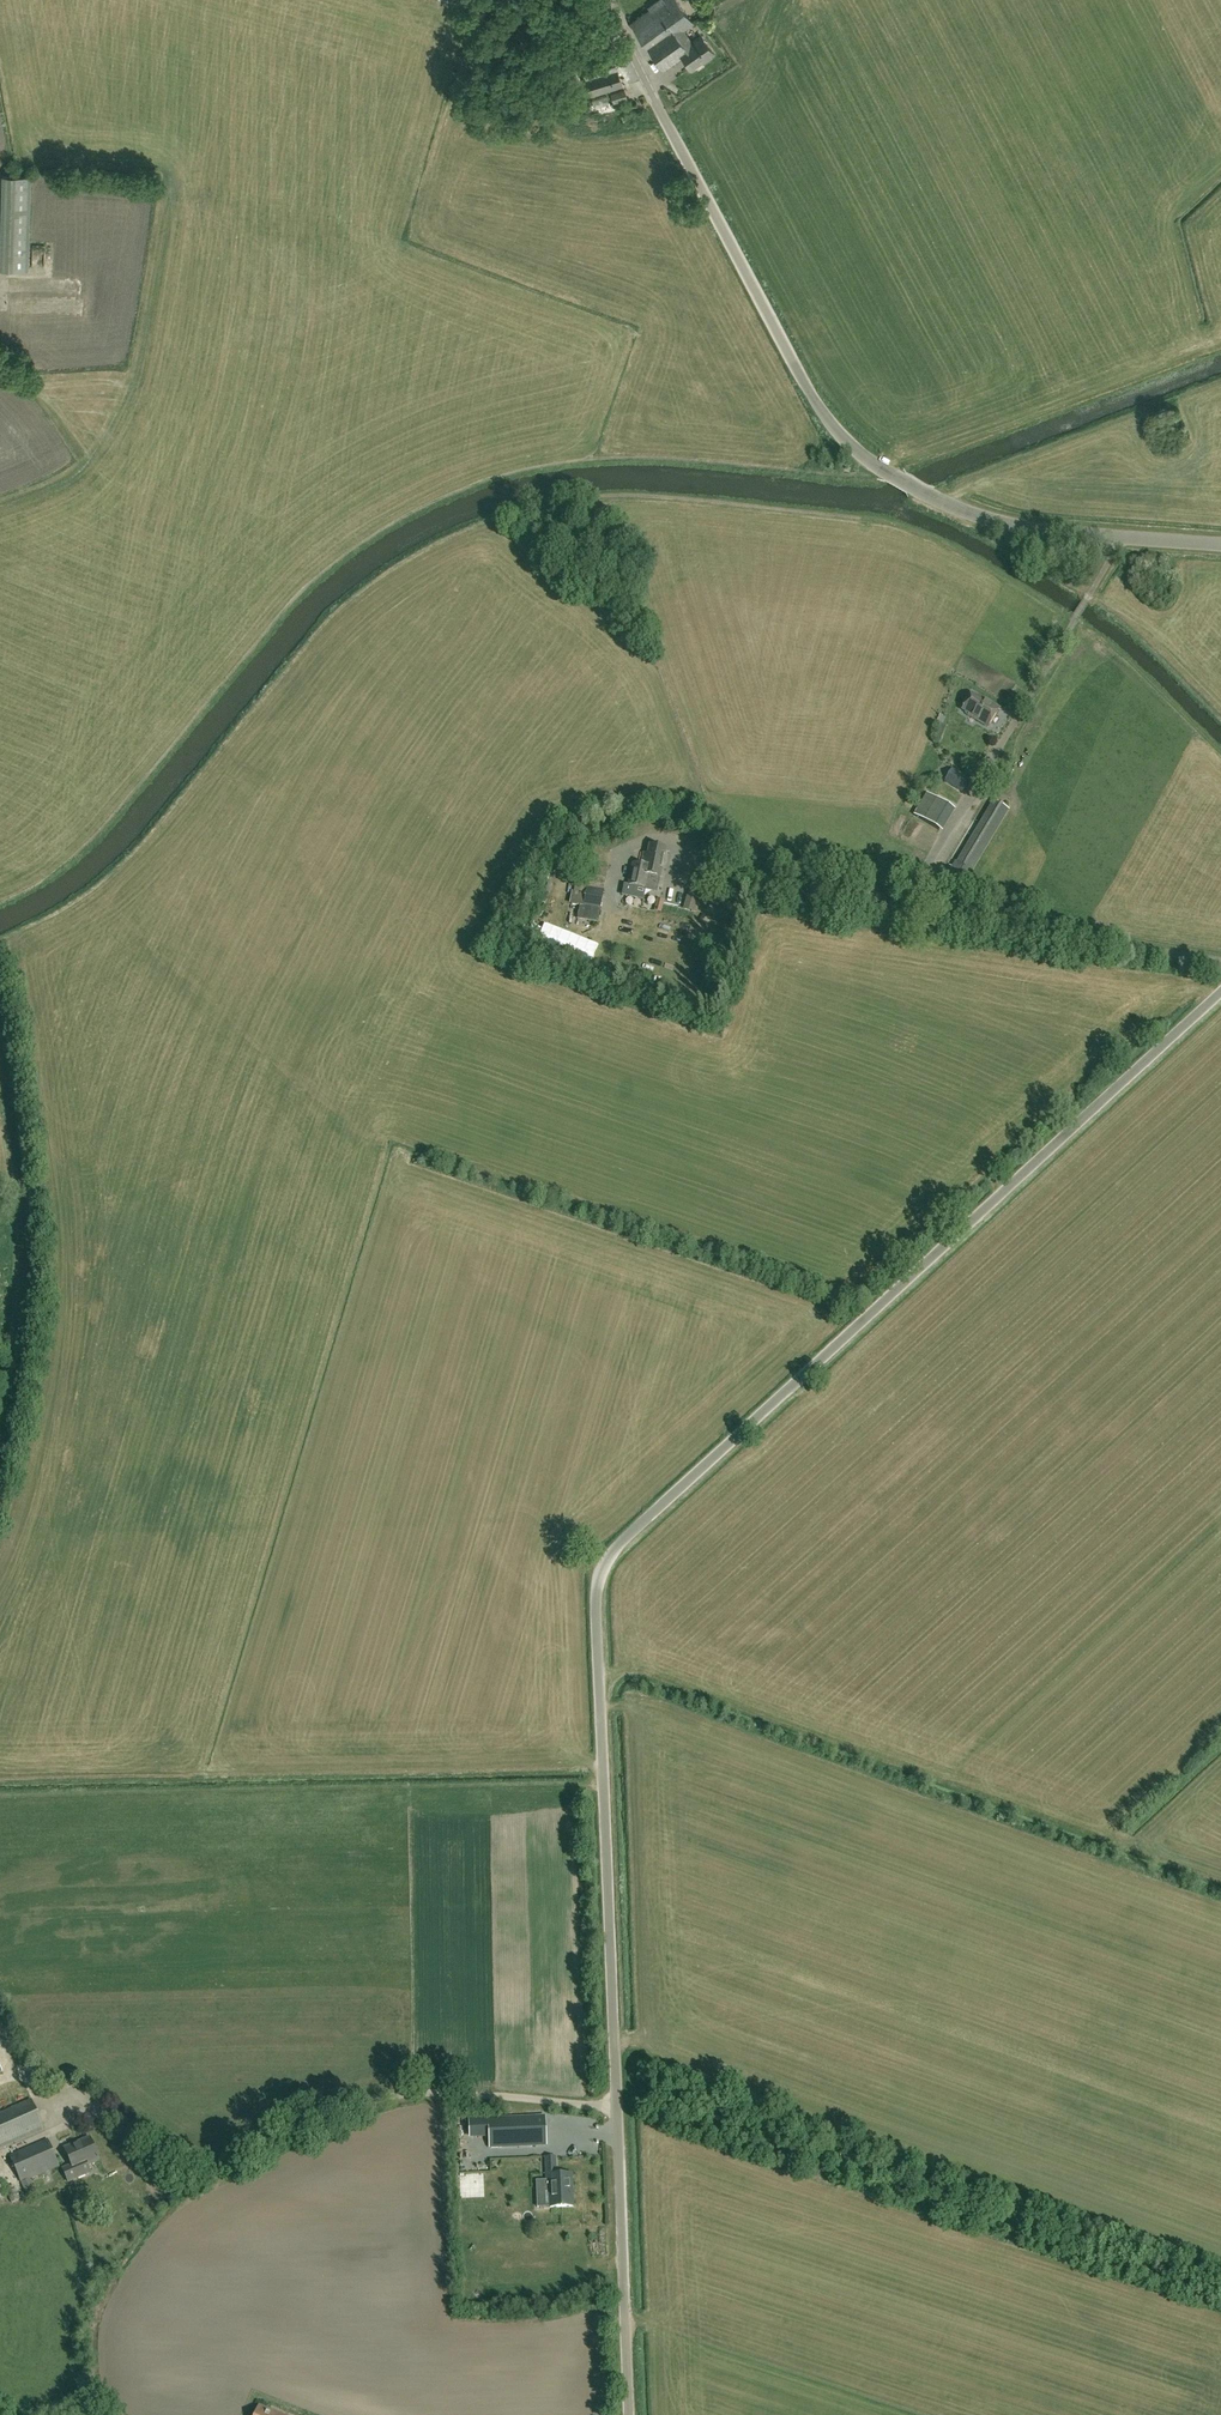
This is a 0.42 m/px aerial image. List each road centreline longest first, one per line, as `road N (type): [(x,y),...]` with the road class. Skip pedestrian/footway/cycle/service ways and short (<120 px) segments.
road 1 (unclassified): [(630,2414),(601,1573),(1220,991)]
road 2 (unclassified): [(1220,545),(982,519),(871,463),(820,412),(606,0)]
road 3 (unclassified): [(1220,961),(726,878)]

